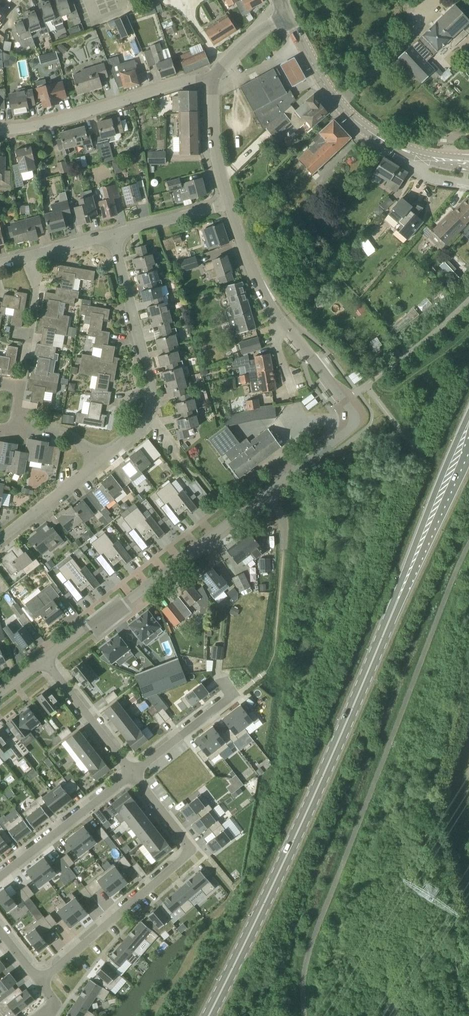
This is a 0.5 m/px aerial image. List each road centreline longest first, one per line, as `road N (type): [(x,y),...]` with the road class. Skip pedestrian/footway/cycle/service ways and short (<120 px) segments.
road 1 (primary): [(207,1015),(468,435)]
road 2 (residential): [(267,494),(339,436),(347,410),(278,319),(228,203)]
road 3 (residential): [(132,773),(187,852),(41,983)]
road 4 (residential): [(43,660),(267,494)]
road 5 (residential): [(97,465),(139,431),(153,402),(109,236)]
road 6 (residential): [(213,79),(0,130)]
road 7 (tertiary): [(412,155),(347,116),(285,17)]
road 8 (residential): [(267,494),(284,525),(275,658)]
road 9 (residential): [(132,773),(0,877)]
road 10 (residential): [(43,660),(132,773)]
road 11 (residential): [(222,681),(226,700),(132,773)]
road 12 (residential): [(20,387),(40,254)]
road 13 (residential): [(228,203),(213,79)]
road 14 (residential): [(109,236),(228,203)]
road 15 (residential): [(0,541),(97,465)]

